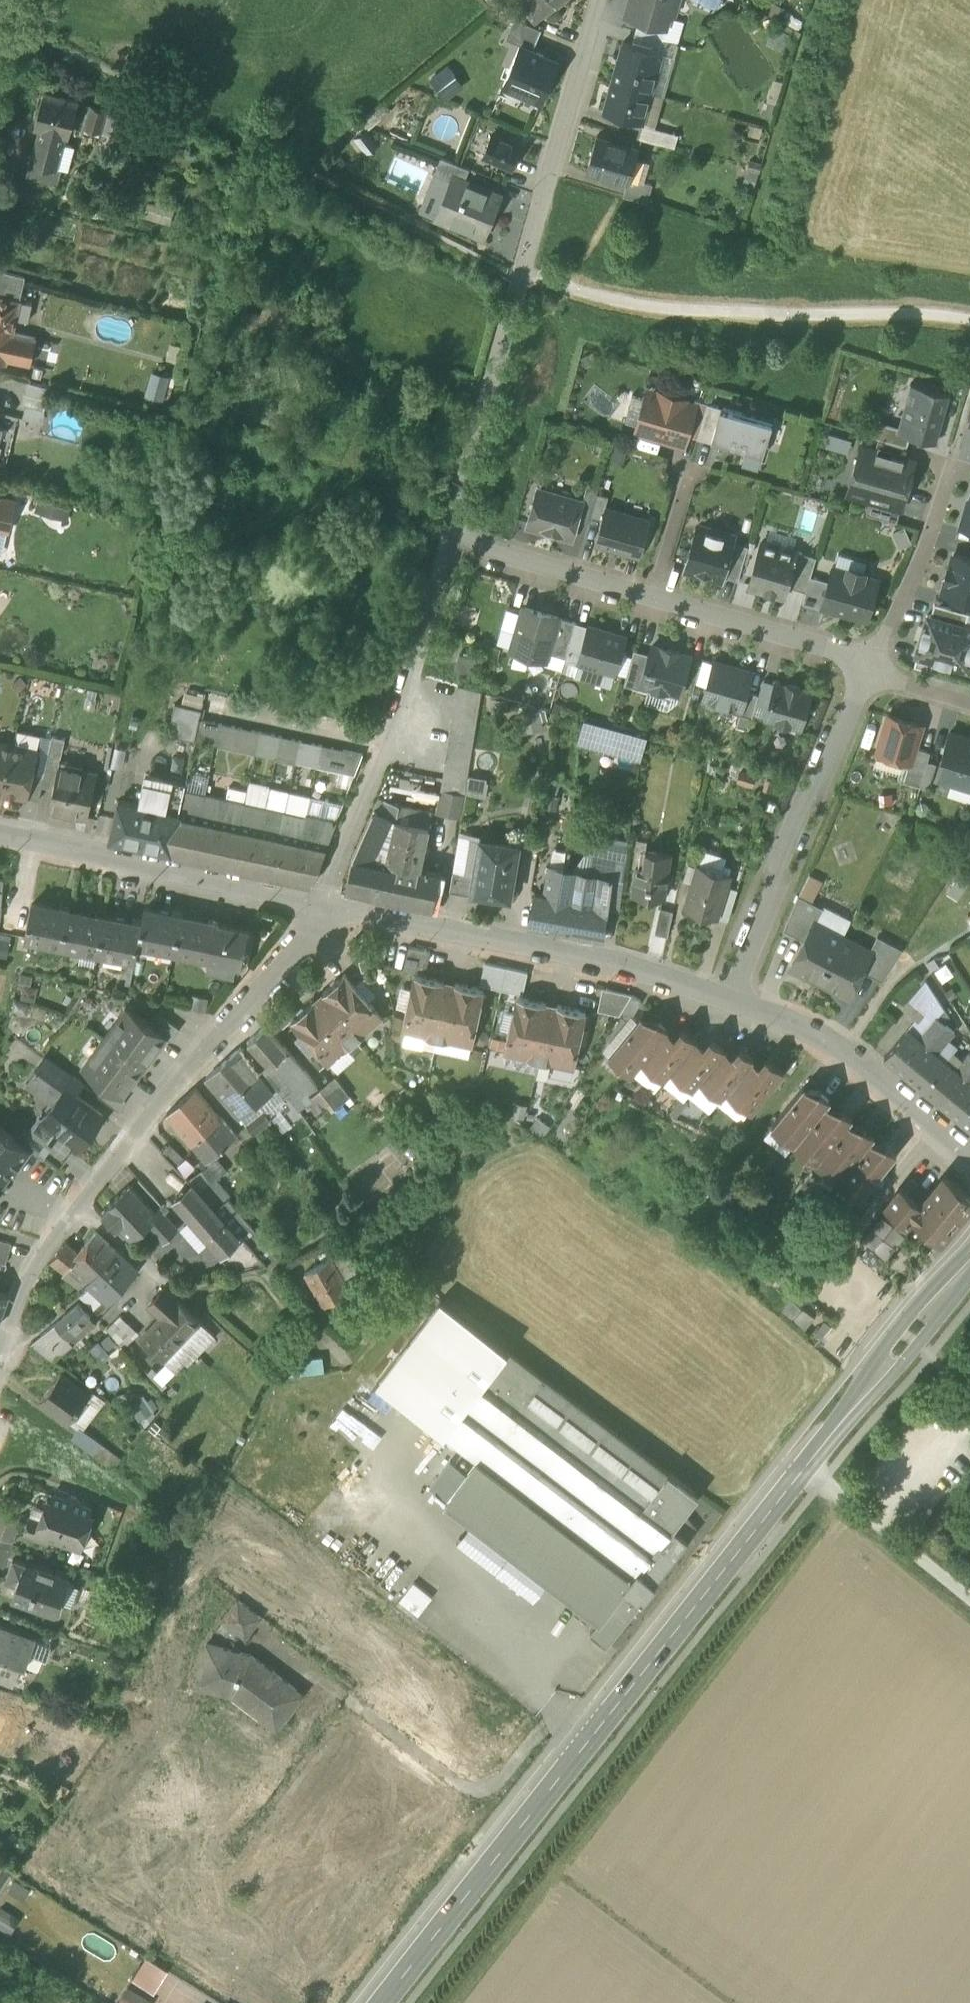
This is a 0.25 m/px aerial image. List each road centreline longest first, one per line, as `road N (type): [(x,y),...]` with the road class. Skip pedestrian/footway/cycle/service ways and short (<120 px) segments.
road 1 (tertiary): [(382,2002),(805,1467)]
road 2 (residential): [(450,540),(599,0)]
road 3 (residential): [(0,1350),(51,1235),(295,950),(316,905)]
road 4 (residential): [(316,905),(734,998)]
road 5 (residential): [(316,905),(413,673),(450,540)]
road 6 (residential): [(734,998),(864,667)]
road 7 (residential): [(0,840),(316,905)]
road 8 (residential): [(734,998),(857,1060),(969,1153)]
road 9 (tertiary): [(805,1467),(969,1259)]
road 10 (residential): [(864,667),(922,553),(955,447)]
road 11 (residential): [(864,667),(648,601)]
road 12 (residential): [(648,601),(450,540)]
road 13 (residential): [(648,601),(688,468)]
road 14 (track): [(969,1600),(875,1523)]

